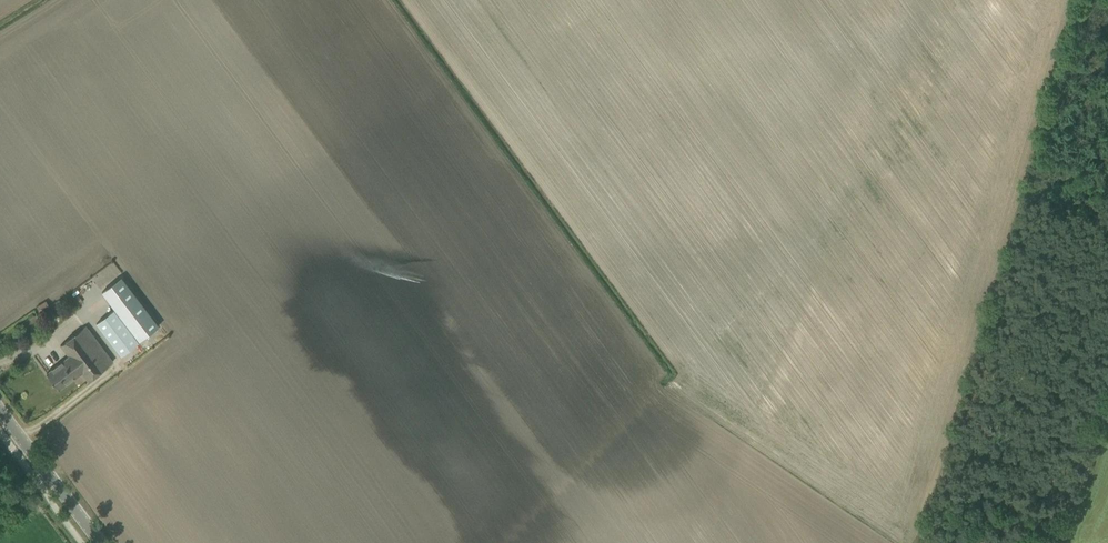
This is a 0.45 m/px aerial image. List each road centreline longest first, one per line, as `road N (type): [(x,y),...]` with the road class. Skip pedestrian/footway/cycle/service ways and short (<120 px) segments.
road 1 (tertiary): [(99,542),(0,413)]
road 2 (track): [(121,362),(20,439)]

